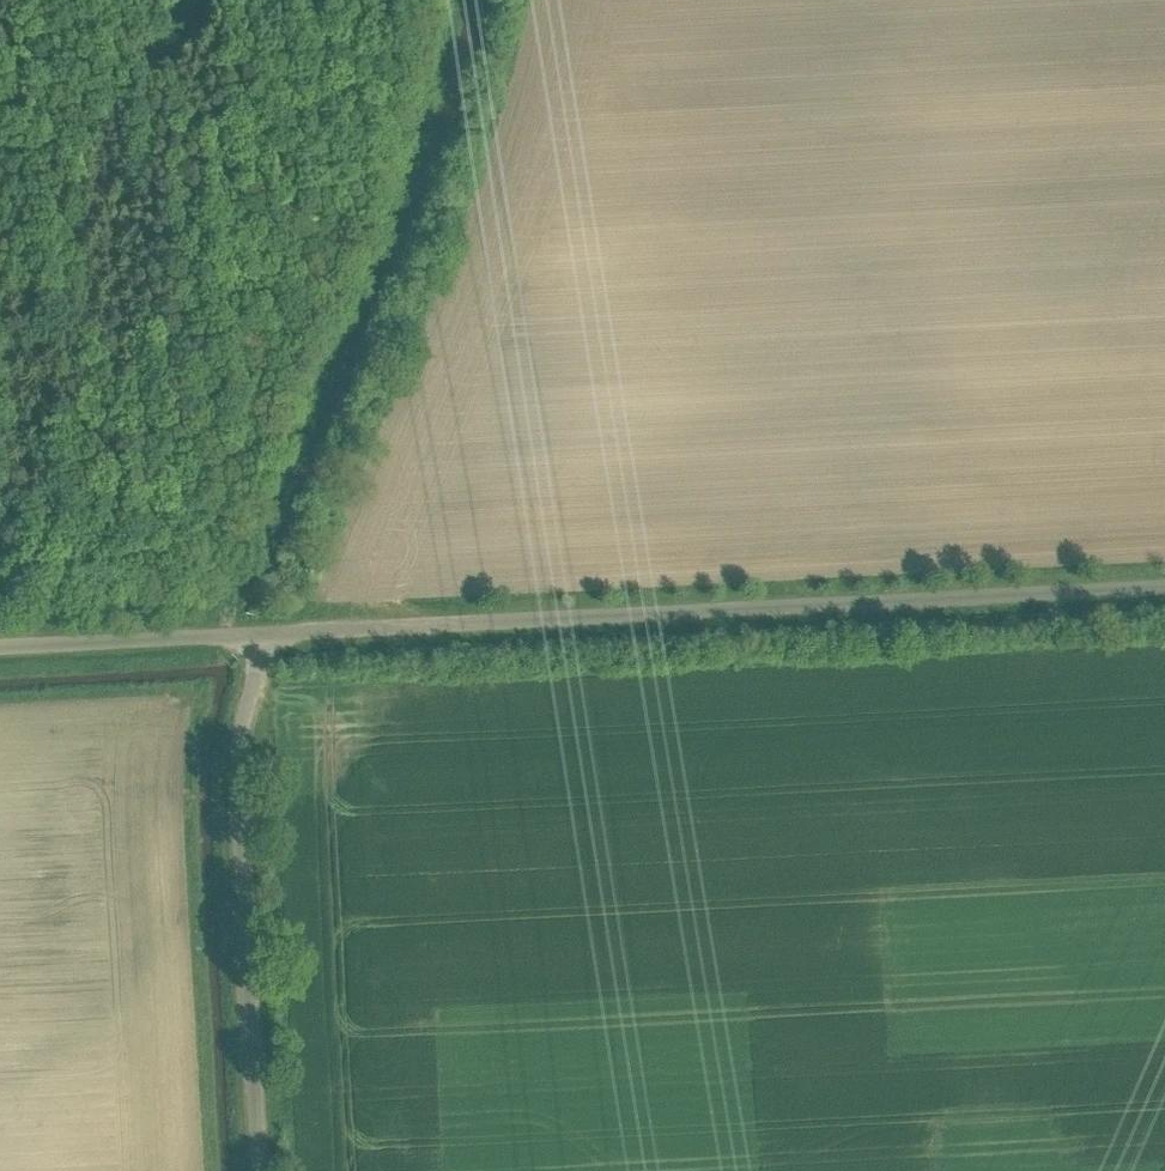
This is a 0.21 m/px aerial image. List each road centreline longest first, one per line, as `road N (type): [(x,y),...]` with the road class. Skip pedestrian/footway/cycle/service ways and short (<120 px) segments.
road 1 (unclassified): [(264,635),(1164,591)]
road 2 (unclassified): [(260,1170),(238,799),(244,717),(264,635)]
road 3 (unclassified): [(0,652),(264,635)]

